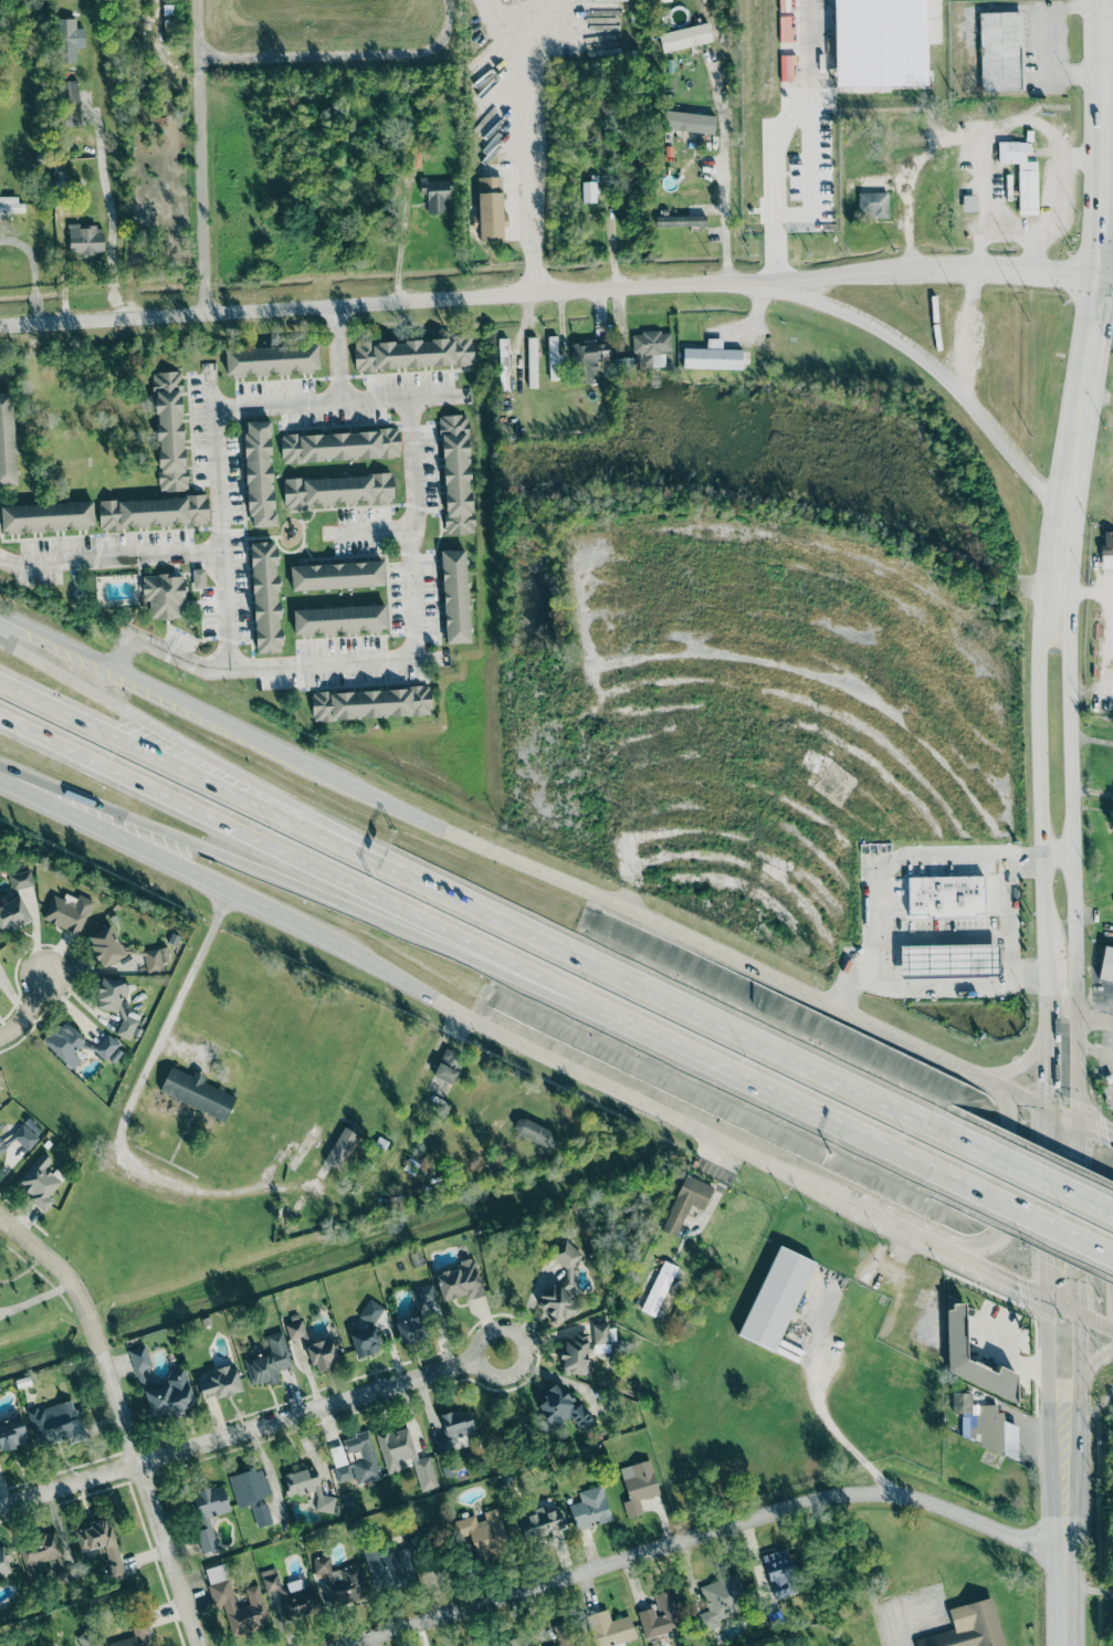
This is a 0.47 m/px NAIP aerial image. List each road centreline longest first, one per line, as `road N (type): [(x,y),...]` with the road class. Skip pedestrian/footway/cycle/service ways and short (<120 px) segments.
road 1 (secondary): [(1077,1116),(0,615)]
road 2 (residential): [(0,325),(880,272),(1100,280)]
road 3 (secondary): [(0,783),(839,1194)]
road 4 (motorway): [(0,714),(795,1097)]
road 5 (residential): [(348,1645),(820,1499),(917,1500),(1067,1570)]
road 6 (secondary): [(1078,1309),(1070,700),(1067,635),(1054,598)]
road 7 (secondary): [(1054,598),(1037,641),(1044,1297)]
road 8 (residential): [(116,669),(127,641),(204,667),(414,658),(408,395)]
road 9 (motorway): [(0,771),(518,963)]
road 10 (residential): [(0,1506),(479,1361)]
road 11 (motorway): [(364,855),(0,634)]
road 12 (motorway): [(952,1136),(569,953)]
road 13 (secondary): [(748,283),(830,300),(896,335),(965,388),(1064,523)]
road 14 (motorway): [(364,855),(0,680)]
road 15 (secondary): [(839,1194),(862,1194),(975,1246),(1002,1238),(1022,1121),(1009,1090)]
road 16 (residential): [(199,1645),(98,1350)]
road 17 (residential): [(537,292),(548,200),(539,137),(543,62),(562,0)]
road 18 (residential): [(210,373),(229,668)]
road 19 (secondary): [(1100,280),(1101,0)]
road 20 (secondary): [(1044,1297),(1051,1528),(1067,1570)]
road 21 (secondary): [(839,1194),(1078,1309)]
road 22 (secondary): [(1067,1570),(1079,1450),(1078,1309)]
road 23 (residential): [(455,390),(210,411)]
road 24 (secondary): [(1100,280),(1064,523)]
road 25 (motorway): [(569,953),(364,855)]
road 26 (residential): [(220,545),(0,557)]
road 27 (motorway): [(934,1164),(1112,1252)]
road 28 (motorway): [(1112,1214),(952,1136)]
road 29 (residential): [(98,1350),(74,1286),(0,1218)]
road 30 (motorway): [(795,1097),(934,1164)]
road 31 (residential): [(524,1356),(516,1371),(495,1375),(482,1367),(479,1345),(503,1330),(517,1335),(524,1356)]
road 32 (secondary): [(1042,906),(1058,925),(1064,1003),(1075,1021)]

